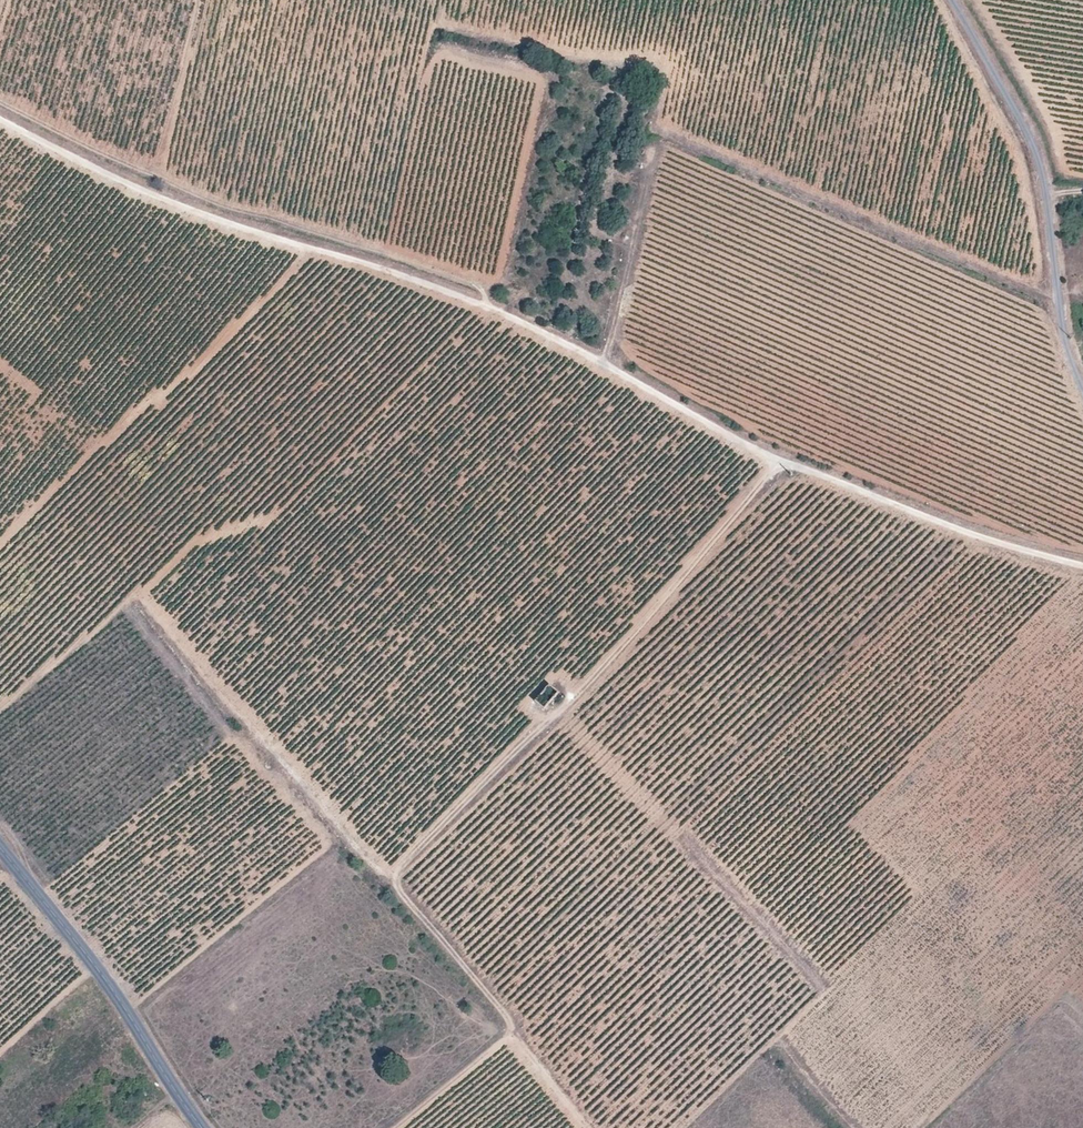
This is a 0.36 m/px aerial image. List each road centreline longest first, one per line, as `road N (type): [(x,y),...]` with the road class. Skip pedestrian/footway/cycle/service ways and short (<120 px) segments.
road 1 (track): [(0,120),(200,215),(468,300),(796,467),(1009,547),(1082,564)]
road 2 (track): [(947,0),(1036,155),(1061,319),(1082,391)]
road 3 (tertiary): [(201,1127),(99,972),(0,849)]

